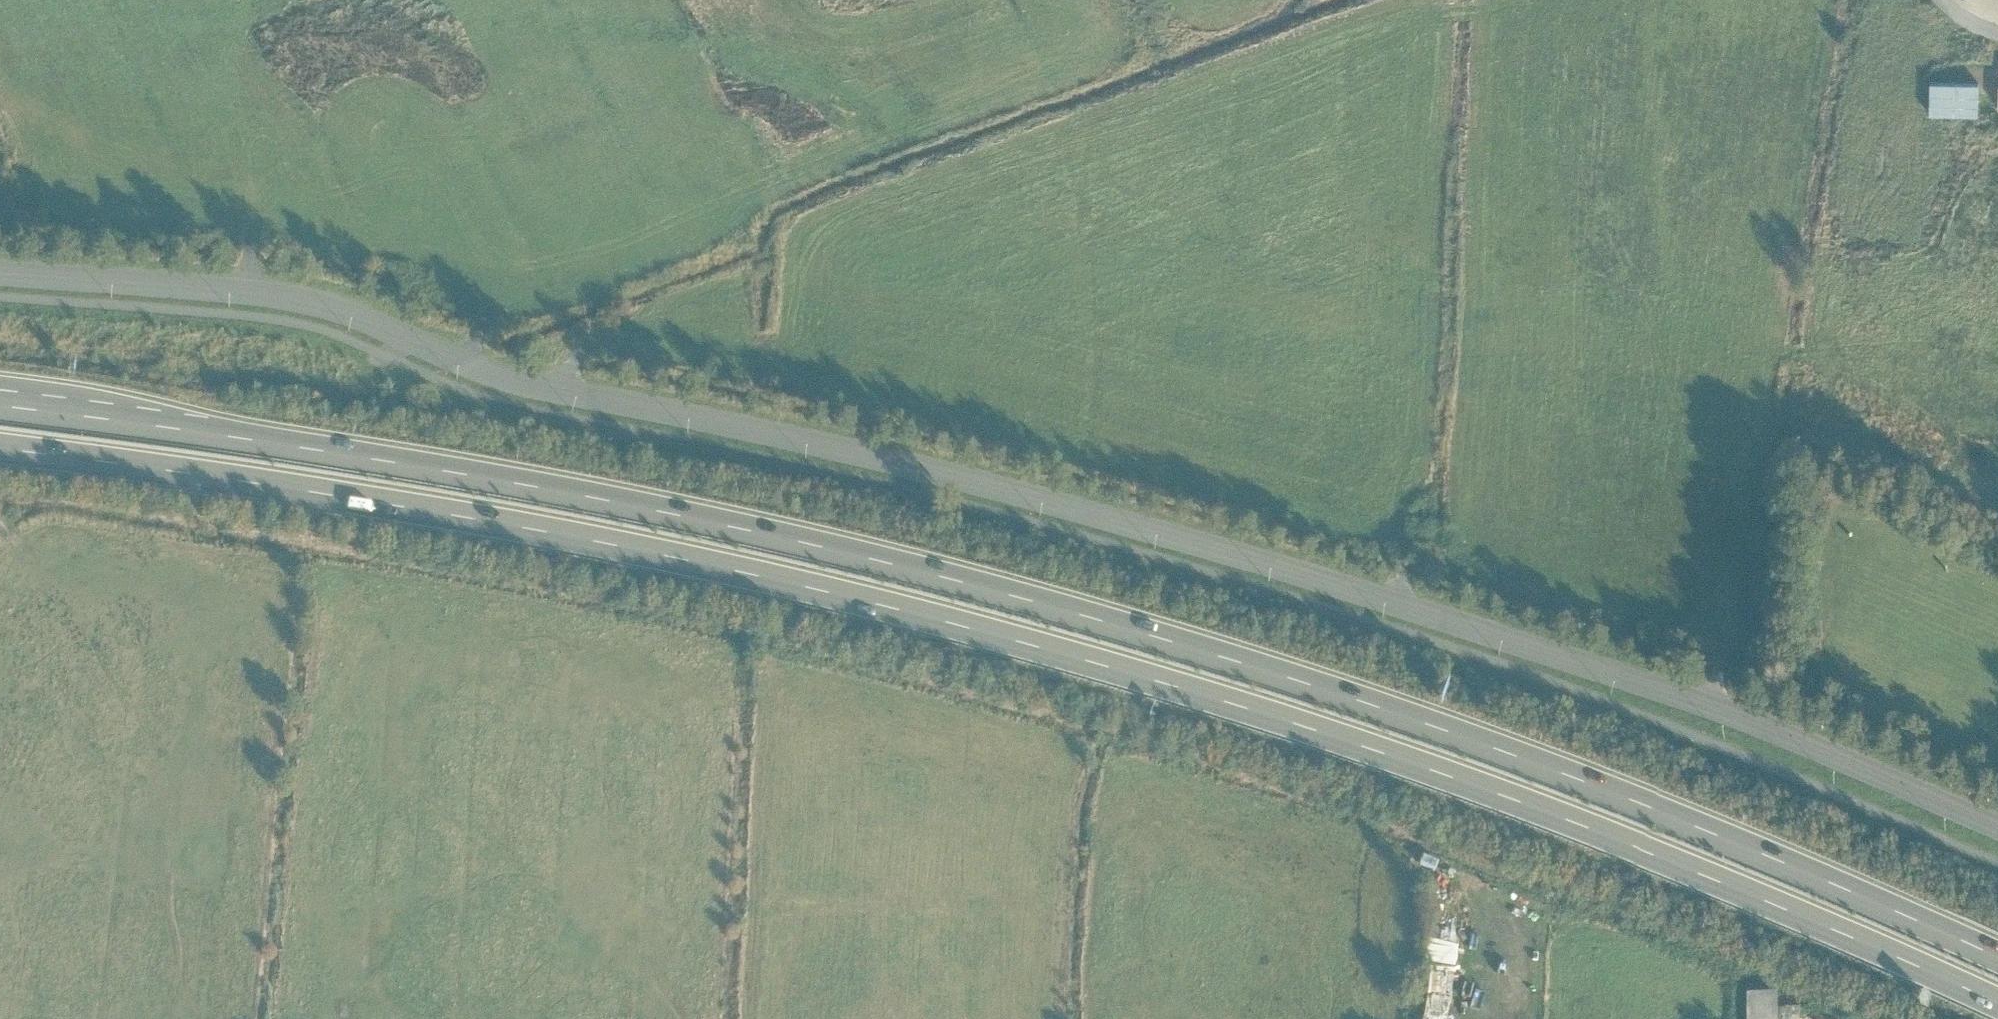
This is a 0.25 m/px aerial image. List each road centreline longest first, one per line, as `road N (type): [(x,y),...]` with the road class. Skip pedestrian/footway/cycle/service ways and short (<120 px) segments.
road 1 (motorway): [(0,451),(536,533),(866,607),(1118,675),(1622,849),(1997,1011)]
road 2 (residential): [(0,276),(315,305),(509,382),(1018,493),(1708,703),(1997,829)]
road 3 (motorway): [(1997,963),(1506,756),(1048,612),(883,567),(496,485),(0,409)]

